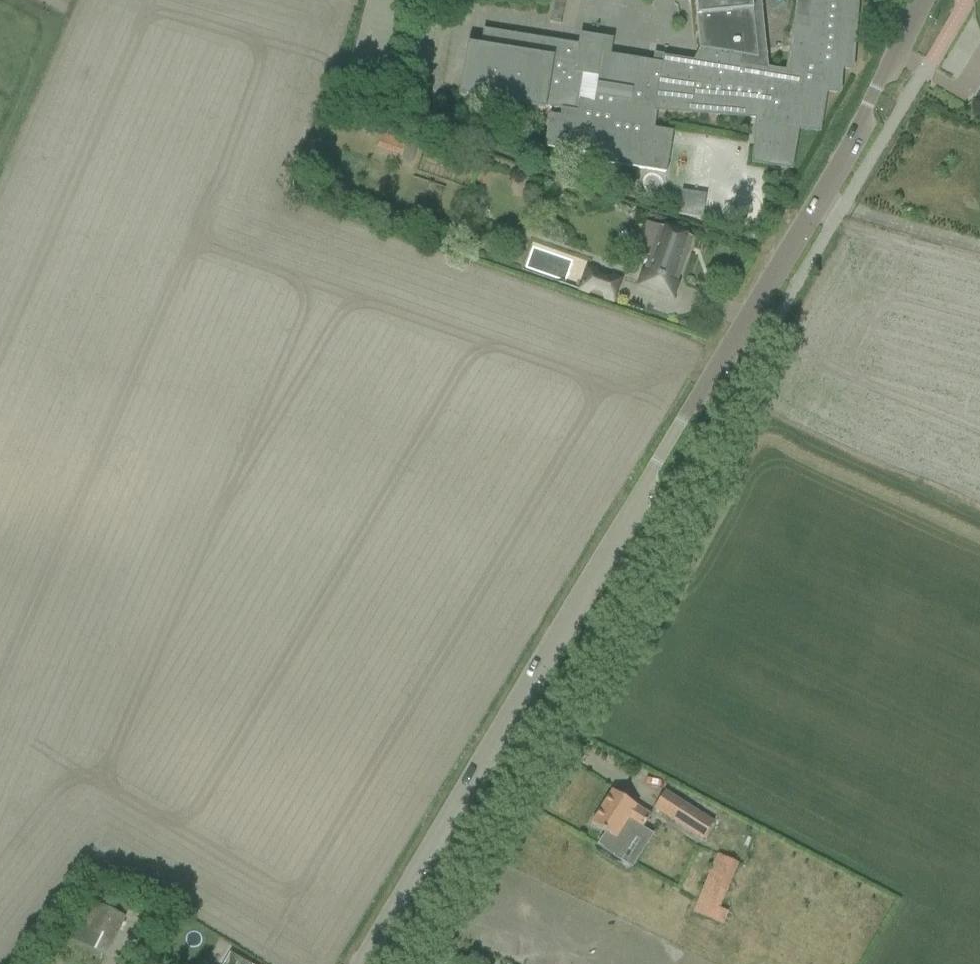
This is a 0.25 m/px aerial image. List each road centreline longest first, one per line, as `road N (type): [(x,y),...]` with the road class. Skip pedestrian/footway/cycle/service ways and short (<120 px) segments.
road 1 (tertiary): [(363,963),(923,0)]

